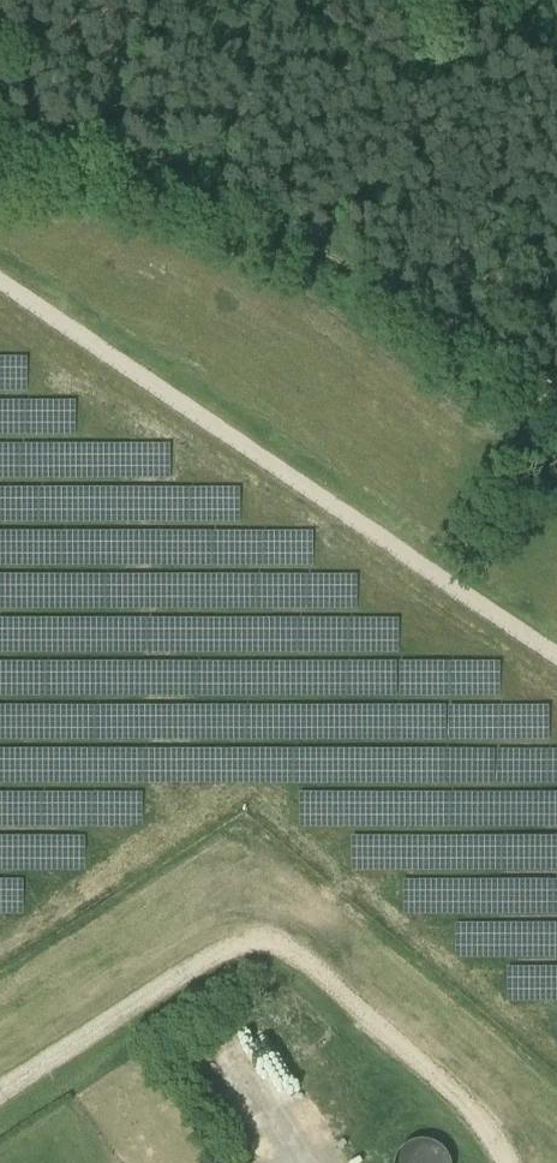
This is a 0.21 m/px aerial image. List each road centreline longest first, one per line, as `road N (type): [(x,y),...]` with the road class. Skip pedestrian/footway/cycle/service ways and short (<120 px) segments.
road 1 (track): [(508,1162),(483,1123),(289,955),(258,947),(227,949),(0,1096)]

